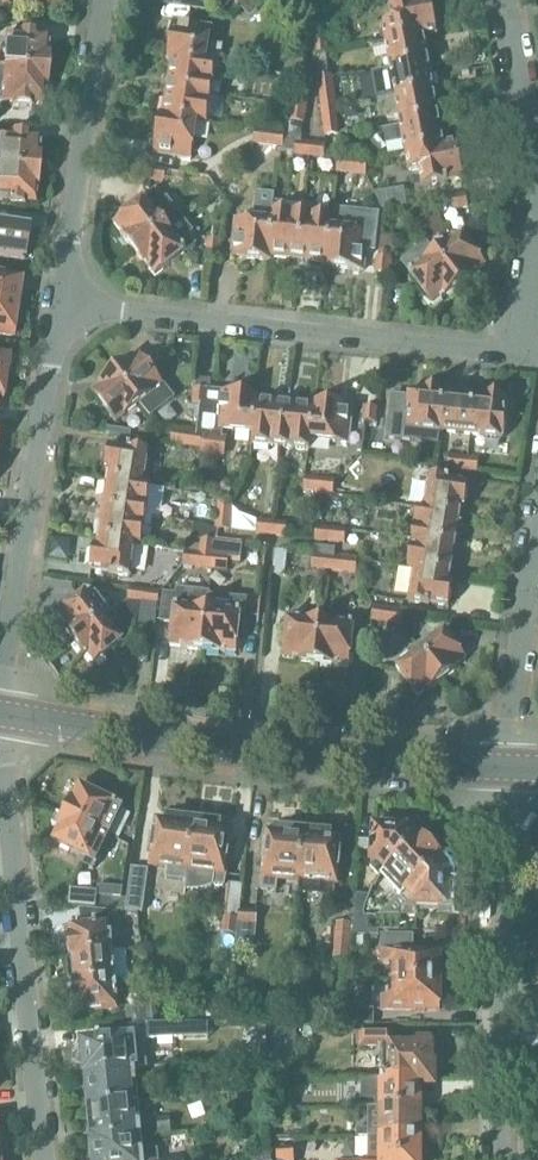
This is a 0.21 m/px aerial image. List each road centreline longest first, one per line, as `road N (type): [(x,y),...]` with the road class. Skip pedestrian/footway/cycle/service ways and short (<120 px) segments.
road 1 (tertiary): [(5,718),(263,749),(503,766)]
road 2 (residential): [(527,358),(58,315)]
road 3 (residential): [(45,1159),(5,718)]
road 4 (residential): [(5,718),(58,315)]
road 5 (residential): [(499,1159),(503,766)]
road 6 (residential): [(58,315),(110,0)]
road 7 (residential): [(503,766),(537,545)]
road 8 (residential): [(537,186),(505,0)]

